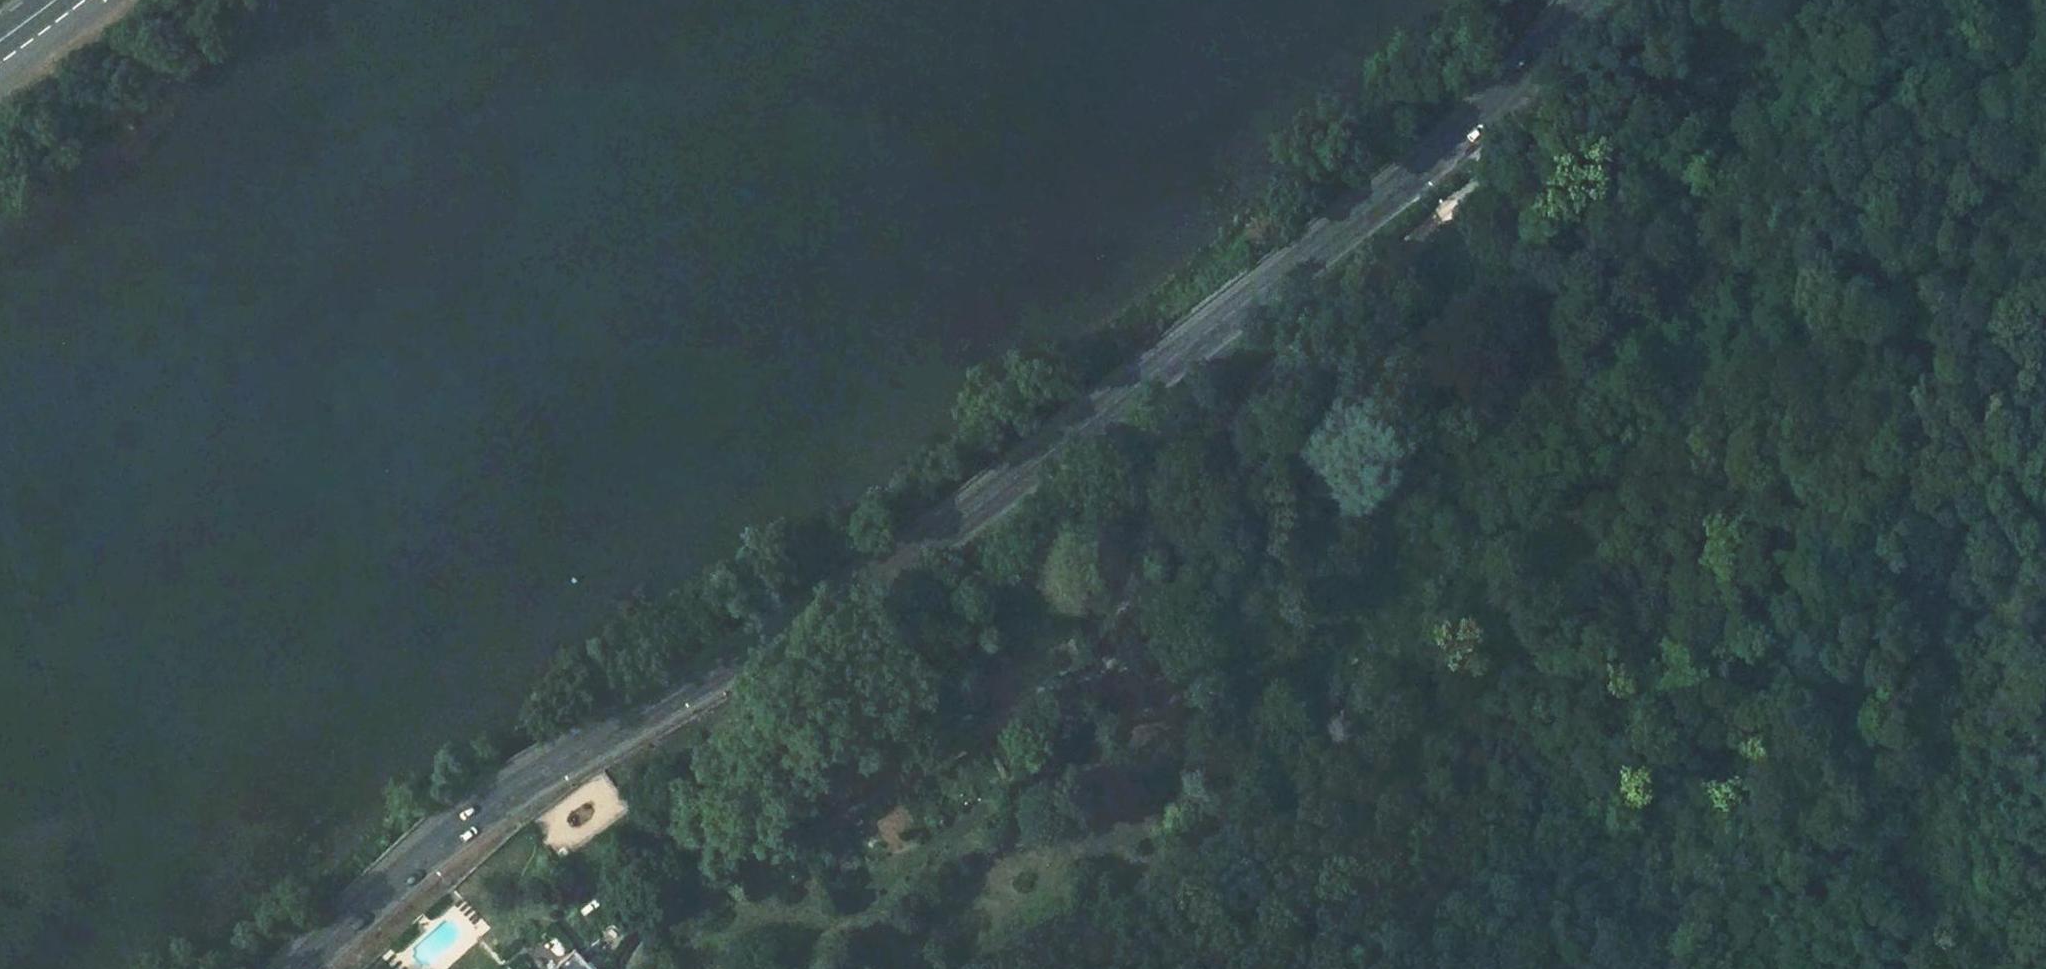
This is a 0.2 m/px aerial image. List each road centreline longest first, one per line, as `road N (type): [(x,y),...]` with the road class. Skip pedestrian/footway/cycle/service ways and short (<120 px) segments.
road 1 (primary): [(1586,0),(1529,71),(1452,141),(913,554),(520,785),(291,968)]
road 2 (track): [(620,968),(656,921),(720,888),(887,748),(1091,683),(1202,438),(1262,372),(1482,177),(1483,114)]

